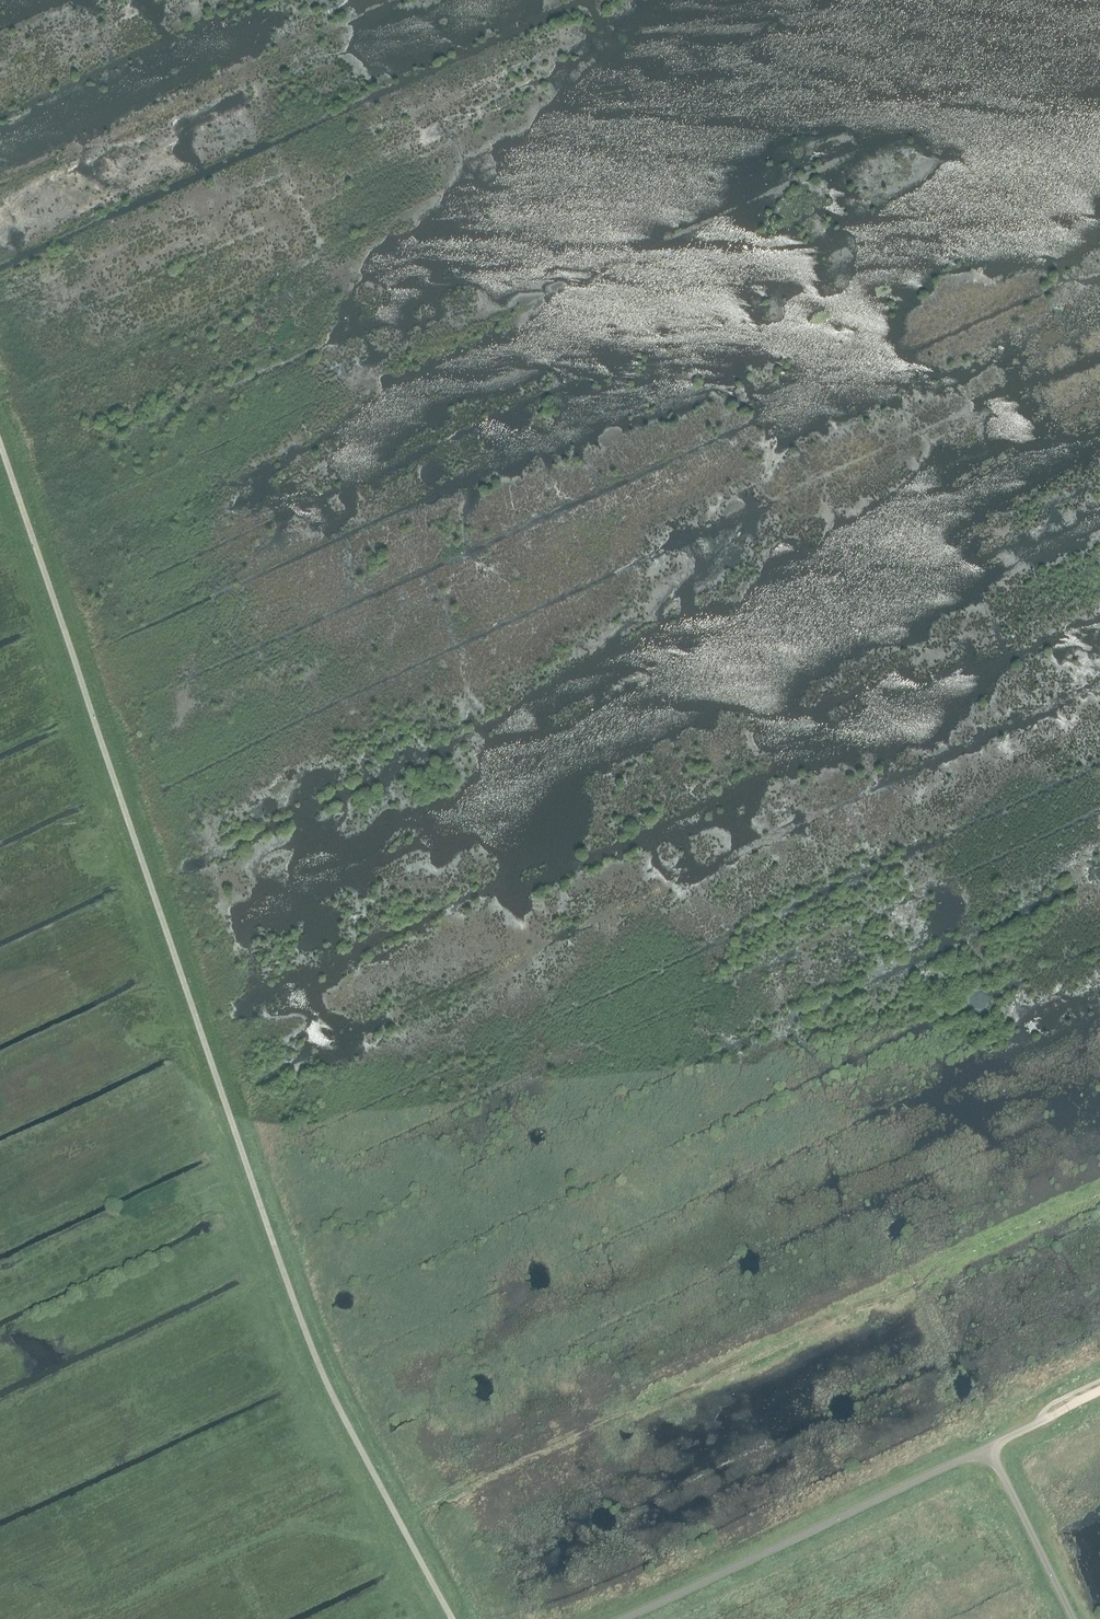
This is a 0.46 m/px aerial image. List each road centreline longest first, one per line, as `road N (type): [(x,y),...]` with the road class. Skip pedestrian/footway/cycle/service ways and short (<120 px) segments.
road 1 (unclassified): [(988,1447),(620,1618)]
road 2 (unclassified): [(1072,1618),(988,1447)]

